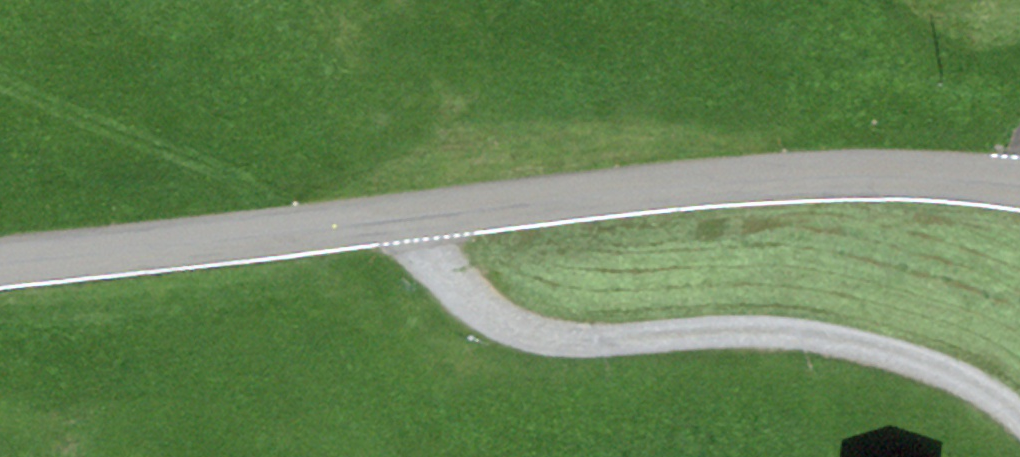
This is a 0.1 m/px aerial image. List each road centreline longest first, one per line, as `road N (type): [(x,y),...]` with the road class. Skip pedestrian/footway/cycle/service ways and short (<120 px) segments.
road 1 (primary): [(0,263),(763,177),(907,172),(1019,185)]
road 2 (track): [(1019,418),(924,361),(848,339),(767,328),(592,340),(512,325),(473,301),(436,261),(418,215)]

